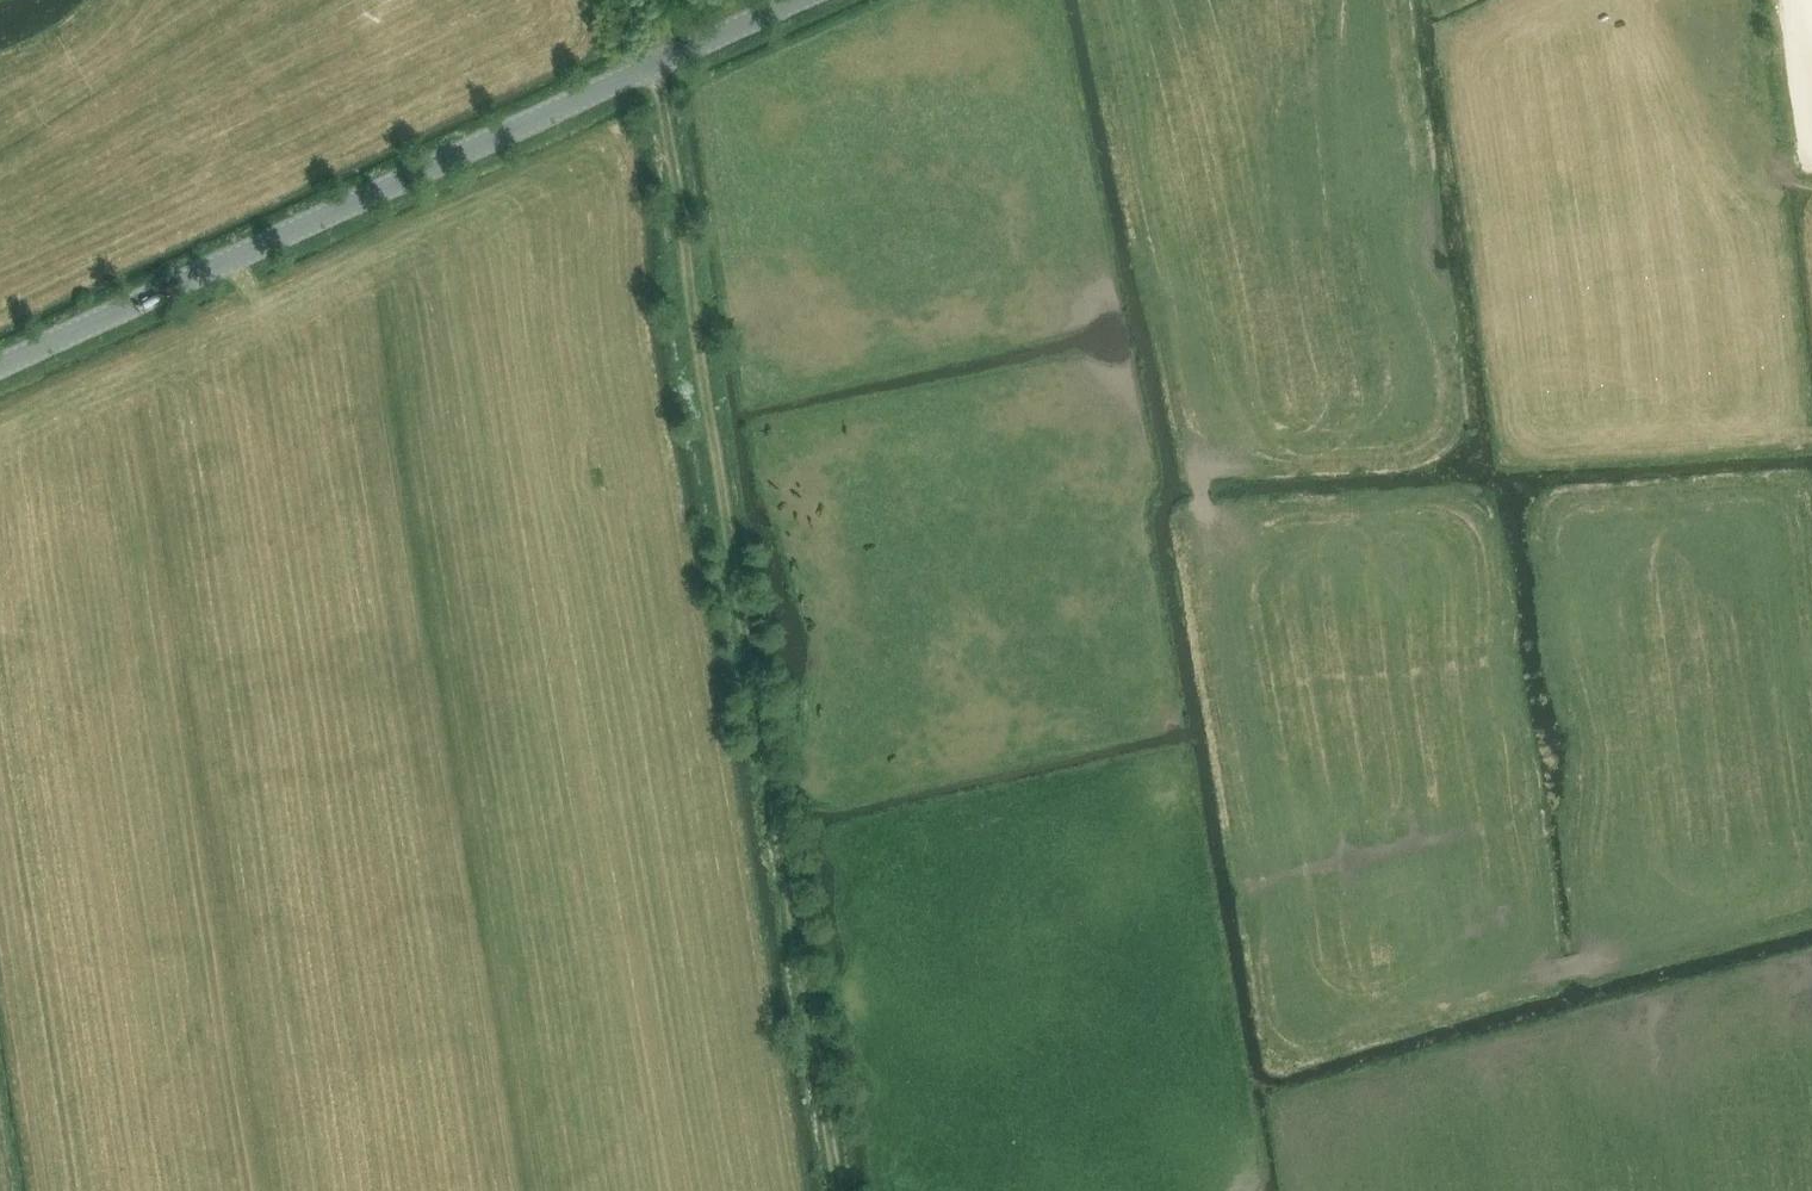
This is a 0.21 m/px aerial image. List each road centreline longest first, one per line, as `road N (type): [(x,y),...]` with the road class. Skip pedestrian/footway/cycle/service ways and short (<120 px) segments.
road 1 (track): [(653,67),(840,1190)]
road 2 (tertiary): [(0,370),(800,0)]

